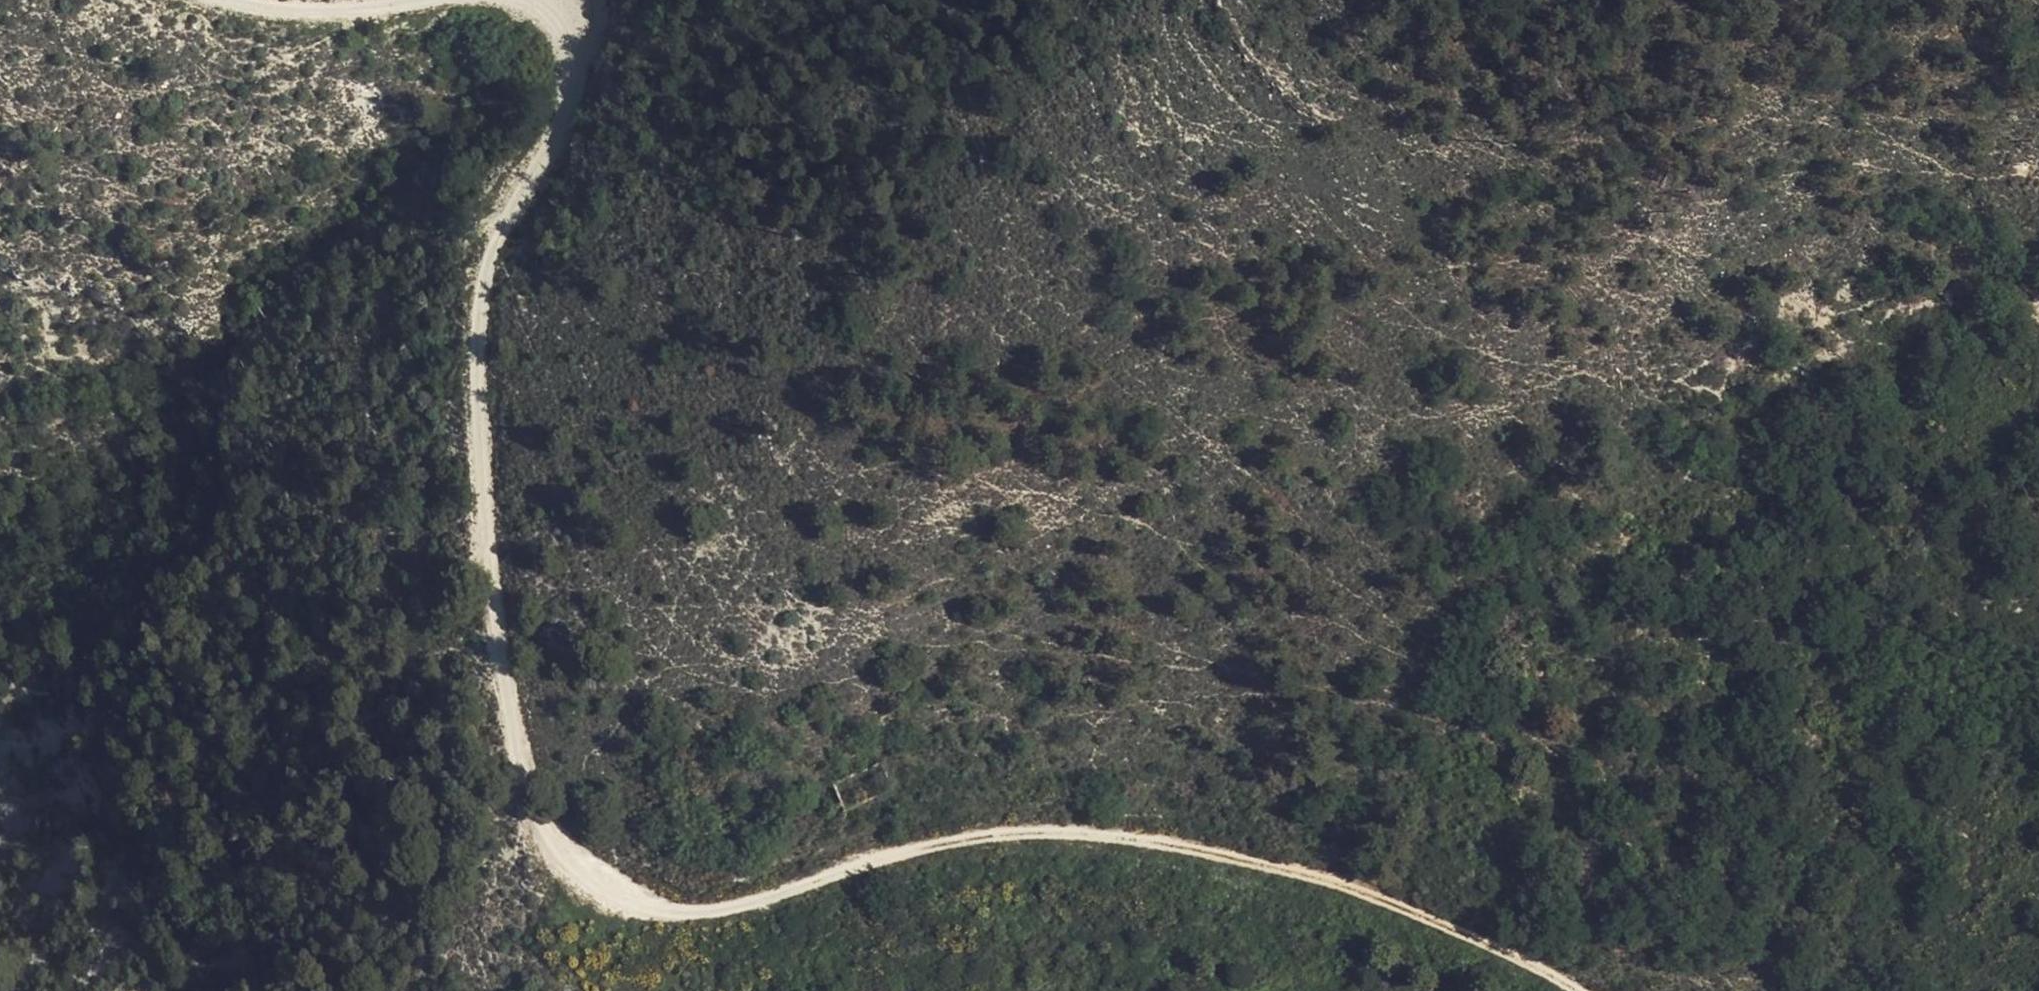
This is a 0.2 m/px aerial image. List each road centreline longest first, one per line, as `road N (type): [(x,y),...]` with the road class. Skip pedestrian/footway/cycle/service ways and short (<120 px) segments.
road 1 (track): [(1572,990),(1462,930),(1286,871),(1113,834),(969,838),(707,917),(631,907),(572,860),(521,758),(490,536),(480,305),(557,129),(575,41),(549,0)]
road 2 (track): [(454,0),(340,19),(218,0)]

